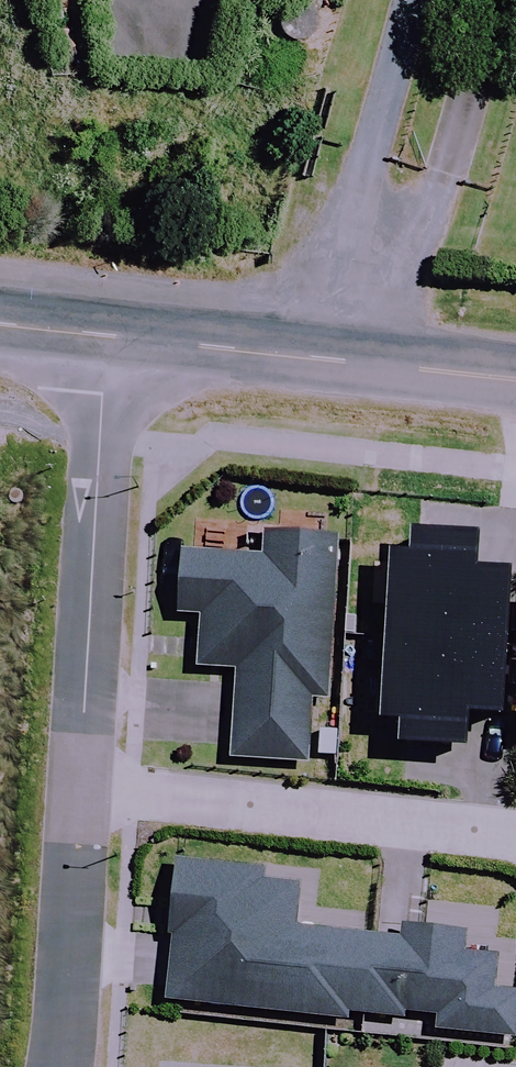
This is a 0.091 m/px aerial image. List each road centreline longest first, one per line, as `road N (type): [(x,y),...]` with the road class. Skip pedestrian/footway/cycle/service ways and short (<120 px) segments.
road 1 (residential): [(107,335),(56,1066)]
road 2 (tertiary): [(107,335),(515,380)]

